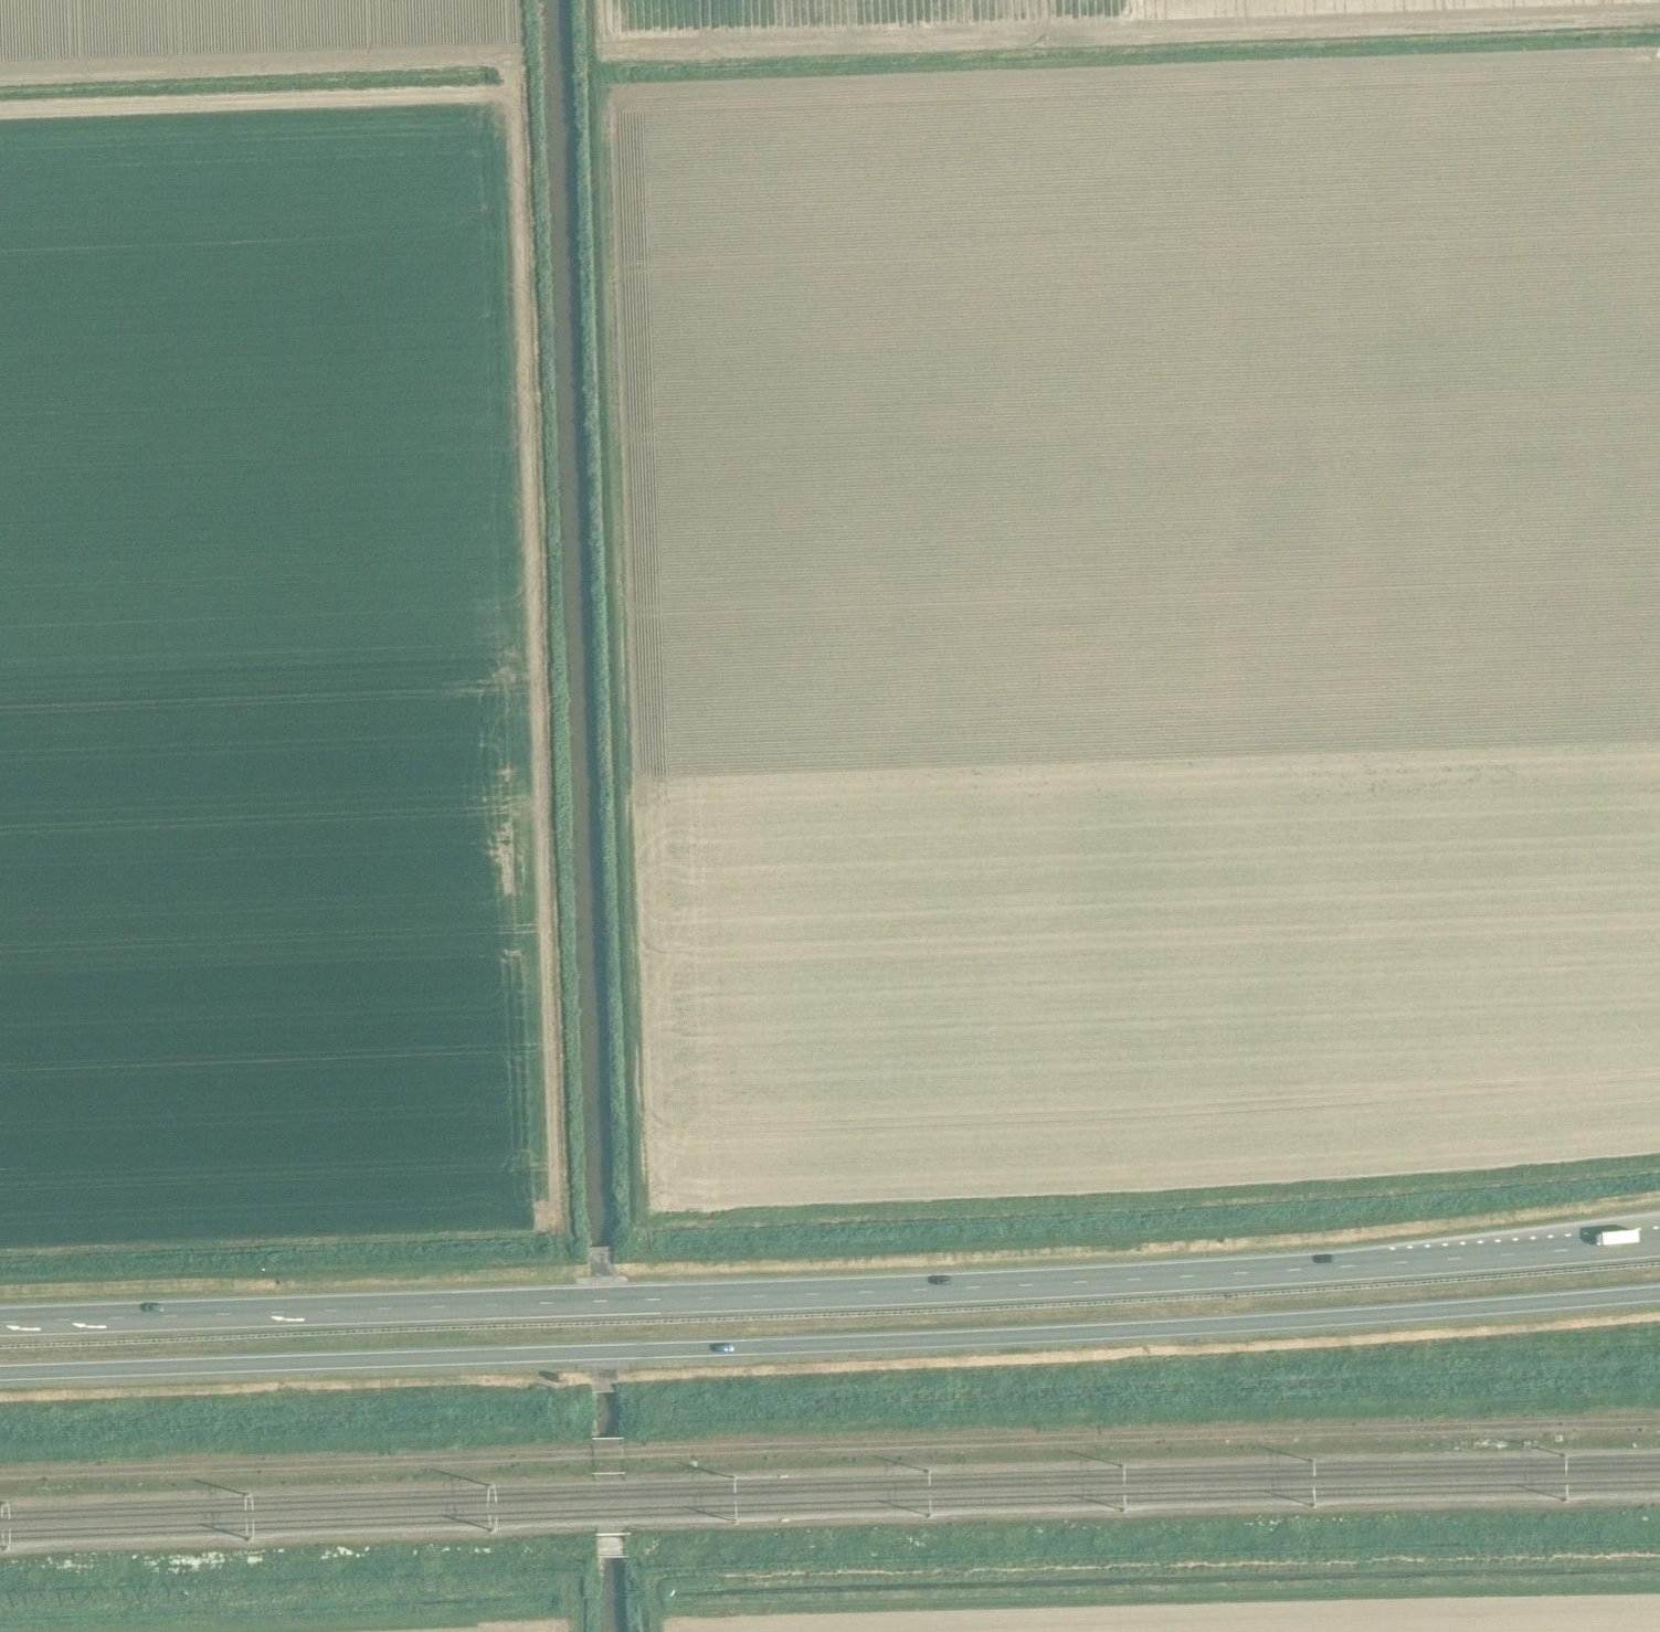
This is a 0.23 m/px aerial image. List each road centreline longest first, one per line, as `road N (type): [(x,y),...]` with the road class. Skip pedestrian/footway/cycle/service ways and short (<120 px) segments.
road 1 (trunk): [(1659,1236),(1052,1277),(0,1316)]
road 2 (trunk): [(0,1372),(1085,1332),(1659,1293)]
road 3 (track): [(0,1476),(1659,1426)]

